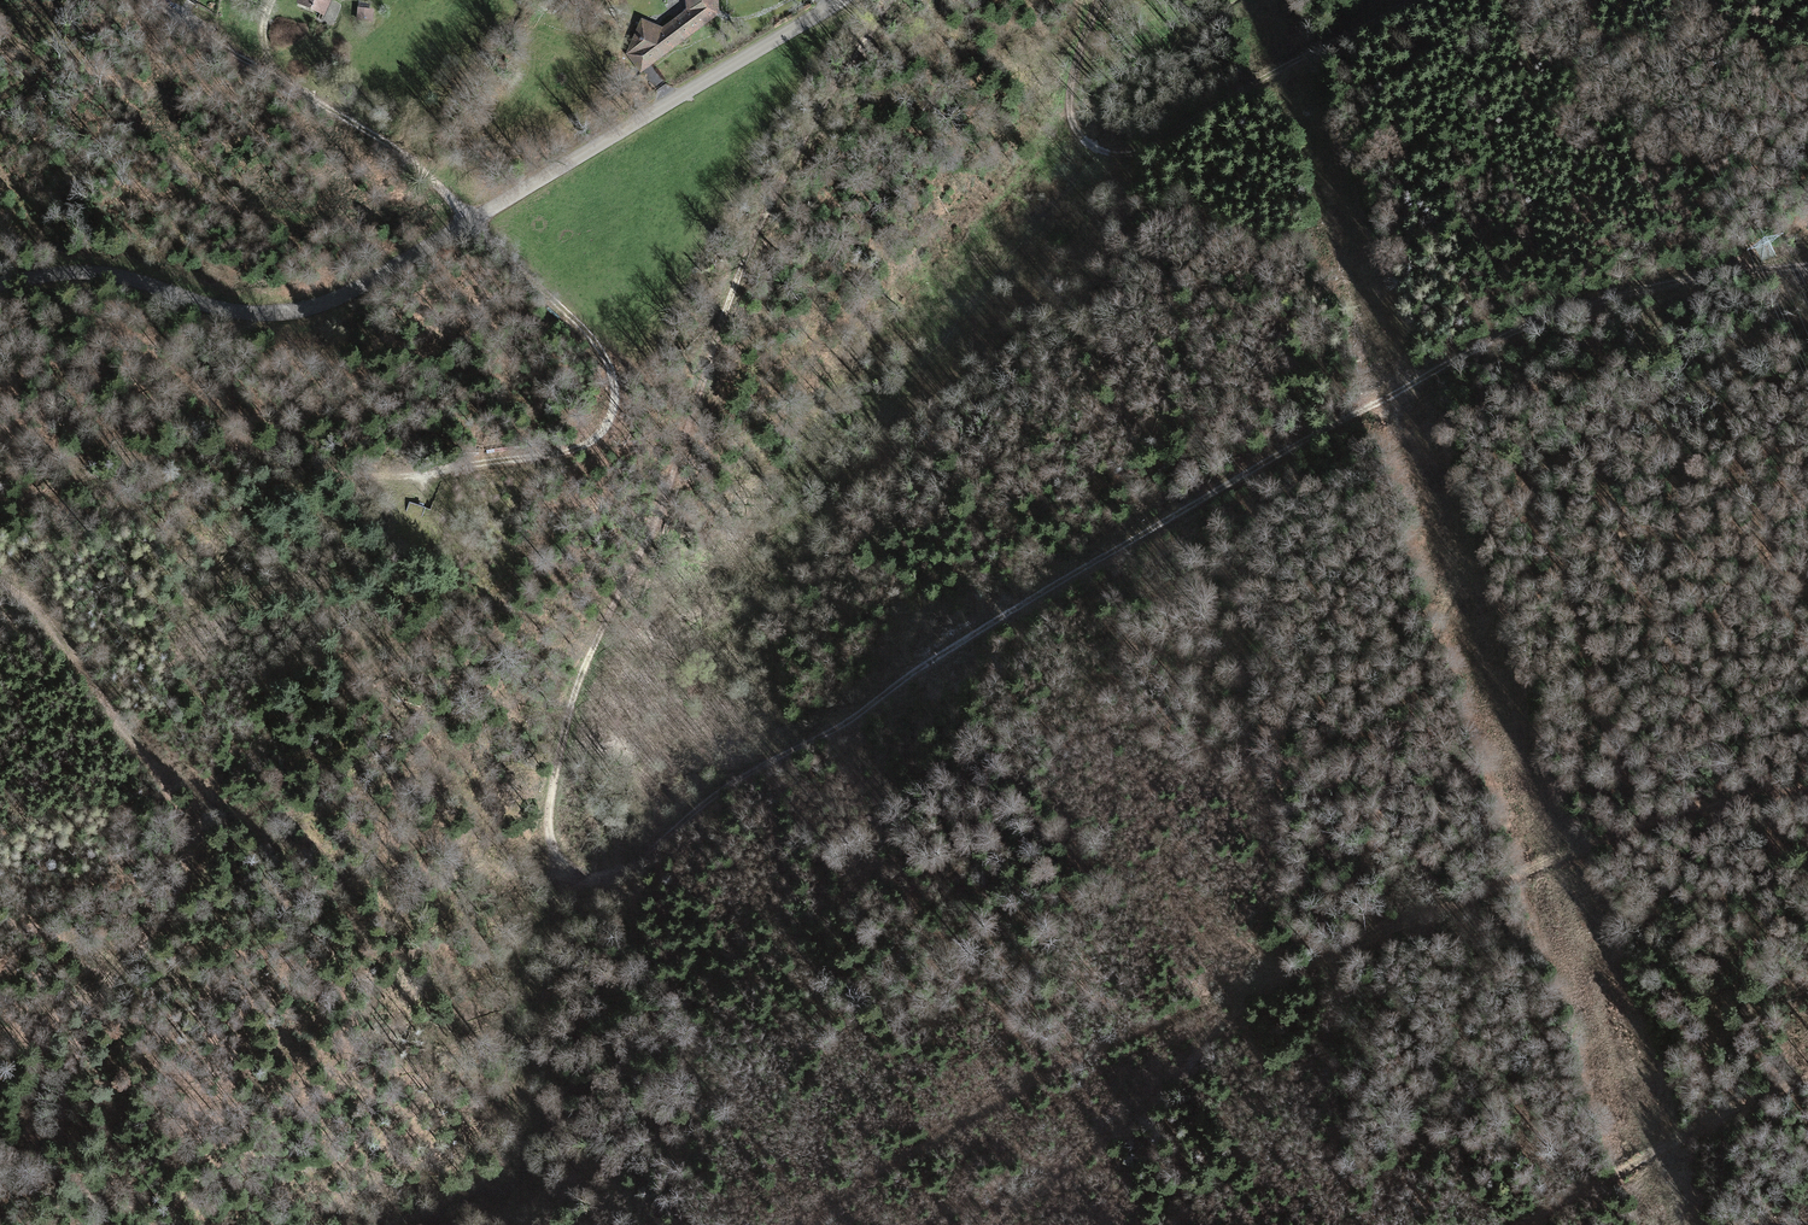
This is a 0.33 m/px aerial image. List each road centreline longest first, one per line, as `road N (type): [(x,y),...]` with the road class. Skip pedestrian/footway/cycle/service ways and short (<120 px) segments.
road 1 (track): [(883,0),(768,209),(722,313),(692,430),(577,684),(554,819),(563,855),(584,871),(630,870),(1084,562),(1484,344),(1700,276),(1807,262)]
road 2 (tertiary): [(841,0),(334,298),(247,312),(117,272),(0,282)]
road 3 (track): [(49,1224),(66,1089),(92,1014),(176,902),(189,845),(161,770),(39,618),(0,585)]
road 4 (track): [(1260,987),(1616,838),(1807,784)]
road 5 (track): [(1103,0),(1073,71),(1069,115),(1087,148),(1127,155),(1412,0)]
road 6 (track): [(815,1224),(878,1171),(1111,1040),(1260,987)]
road 7 (track): [(816,509),(1023,247),(1087,148)]
road 8 (track): [(472,220),(398,152),(151,0)]
road 9 (track): [(998,1224),(1156,1097),(1260,987)]
road 10 (track): [(1524,1224),(1807,1078)]
road 11 (track): [(161,924),(0,903)]

